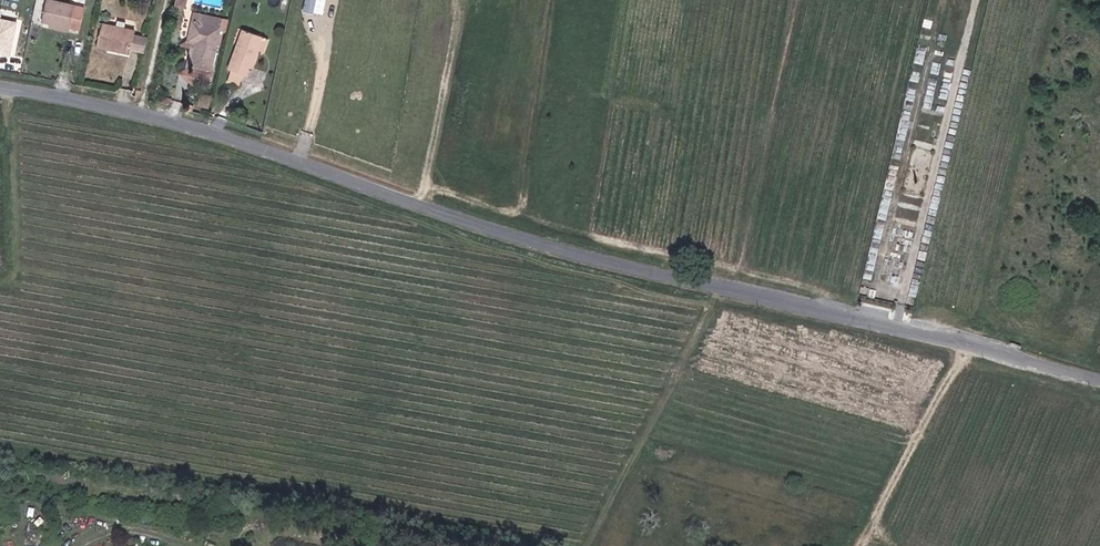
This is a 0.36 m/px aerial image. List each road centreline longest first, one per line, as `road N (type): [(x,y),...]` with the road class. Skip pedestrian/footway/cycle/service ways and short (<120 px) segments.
road 1 (unclassified): [(1099,380),(517,240),(84,102),(0,90)]

